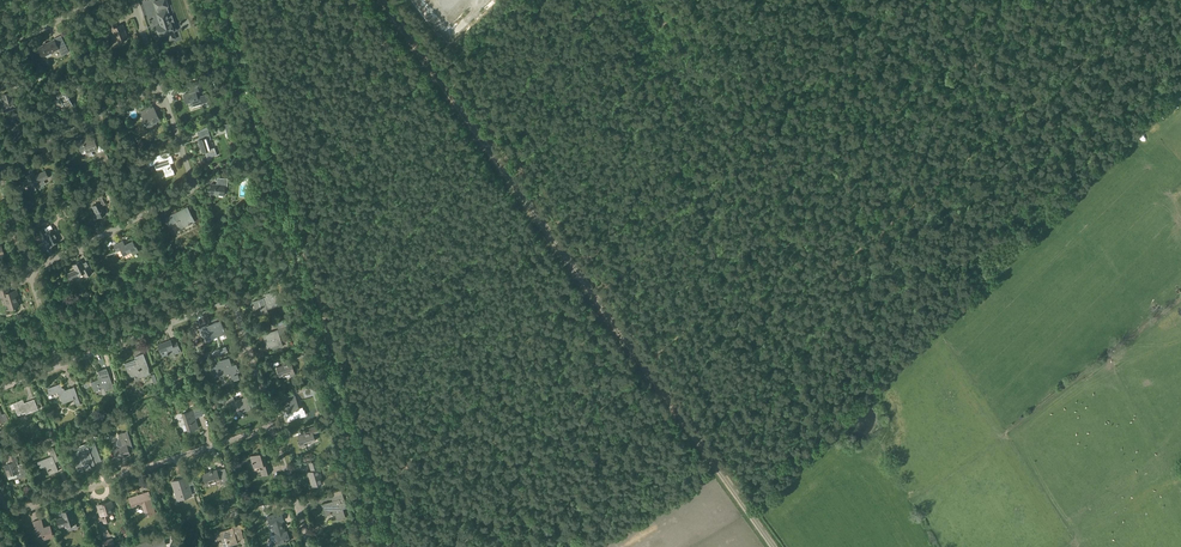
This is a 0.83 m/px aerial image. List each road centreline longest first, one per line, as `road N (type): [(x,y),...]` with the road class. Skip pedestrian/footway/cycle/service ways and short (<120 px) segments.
road 1 (track): [(389,546),(226,0)]
road 2 (residential): [(272,427),(20,510),(10,511),(0,496)]
road 3 (residential): [(29,272),(188,194),(192,179),(160,87)]
road 4 (residential): [(59,366),(231,301)]
road 5 (residential): [(0,165),(160,87)]
road 6 (residential): [(272,427),(231,301)]
road 7 (residential): [(309,546),(272,427)]

